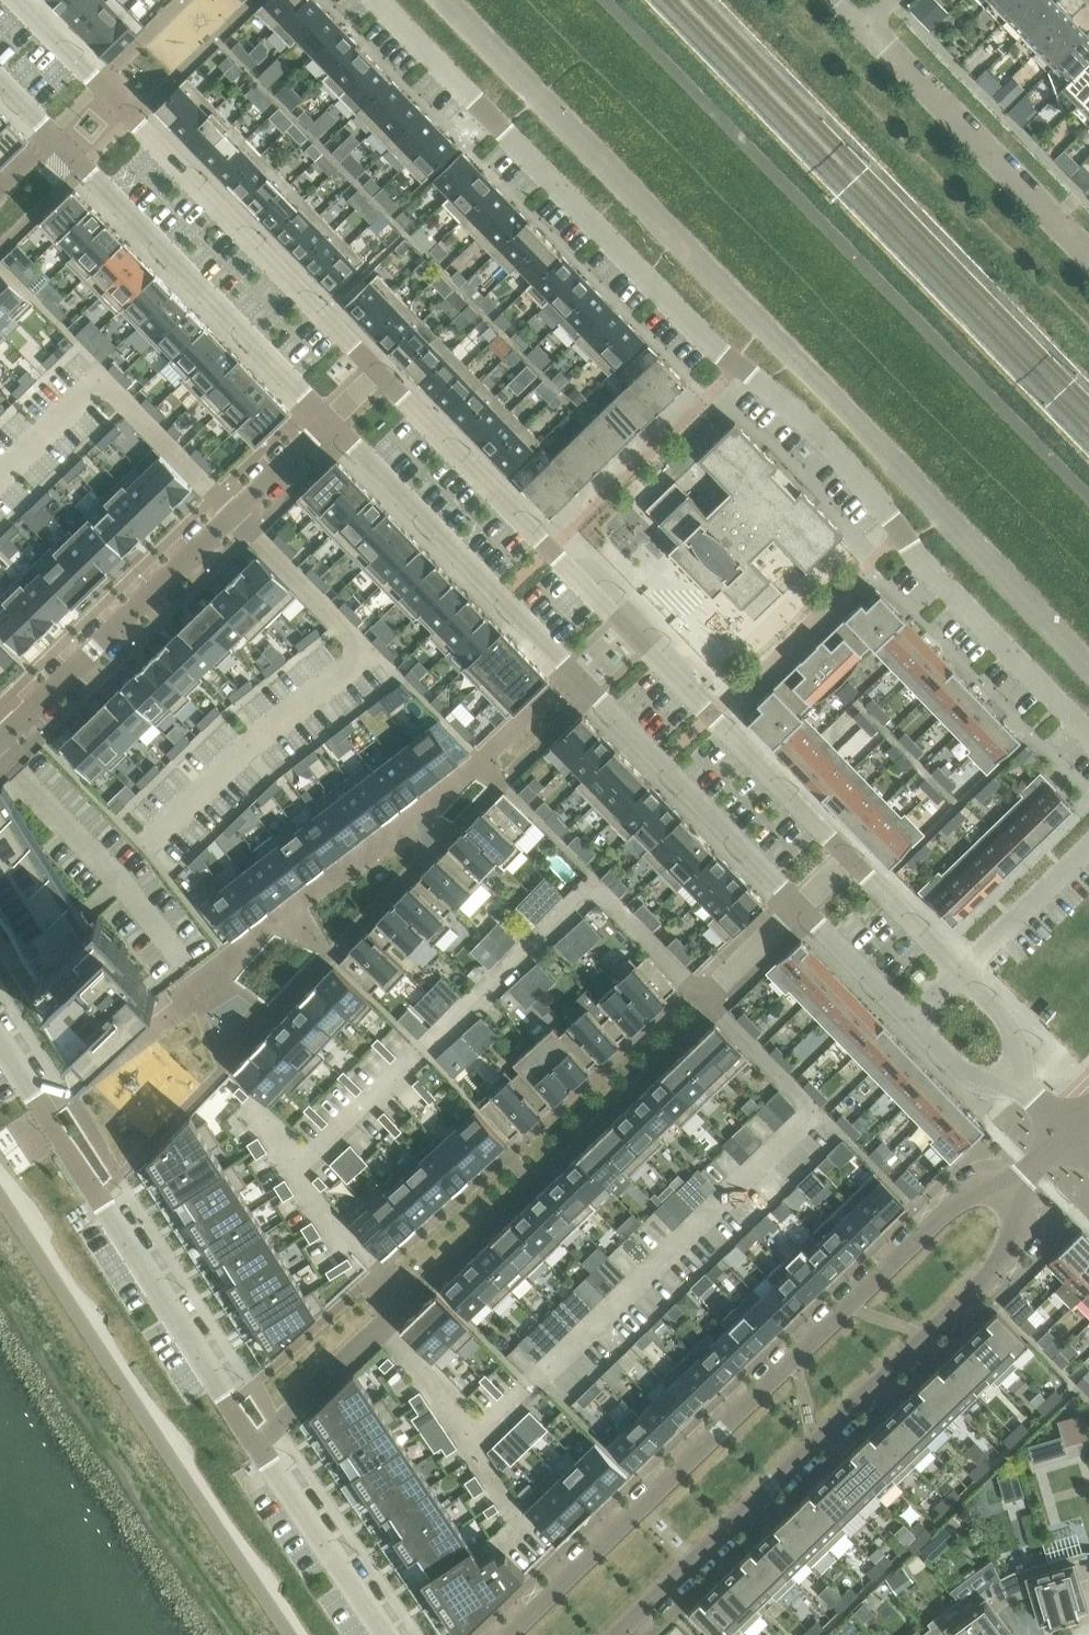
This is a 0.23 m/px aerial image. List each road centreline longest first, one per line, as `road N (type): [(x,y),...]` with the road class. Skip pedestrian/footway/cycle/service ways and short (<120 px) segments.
road 1 (residential): [(1088,733),(926,568),(907,534),(778,399),(378,0)]
road 2 (residential): [(1022,1187),(969,1194),(514,1634)]
road 3 (residential): [(853,859),(379,371)]
road 4 (residential): [(328,419),(801,907)]
road 5 (residential): [(621,1634),(1011,1256),(1022,1187)]
road 6 (residential): [(0,1040),(256,1445)]
road 7 (residential): [(0,78),(328,419)]
road 8 (residential): [(0,746),(328,419)]
road 9 (residential): [(379,371),(129,121)]
road 10 (residential): [(866,24),(1088,254)]
road 11 (residential): [(432,1284),(256,1445)]
road 12 (residential): [(256,1445),(386,1634)]
road 13 (residential): [(129,121),(254,0)]
road 14 (residential): [(1088,847),(964,966)]
road 15 (residential): [(801,907),(913,1021)]
road 16 (residential): [(964,966),(853,859)]
road 17 (residential): [(706,1001),(801,907)]
road 18 (residential): [(1015,1081),(1009,1032),(964,966)]
road 19 (residential): [(186,0),(97,87)]
road 20 (residential): [(913,1021),(969,1072),(1015,1081)]
road 21 (residential): [(97,87),(14,0)]

